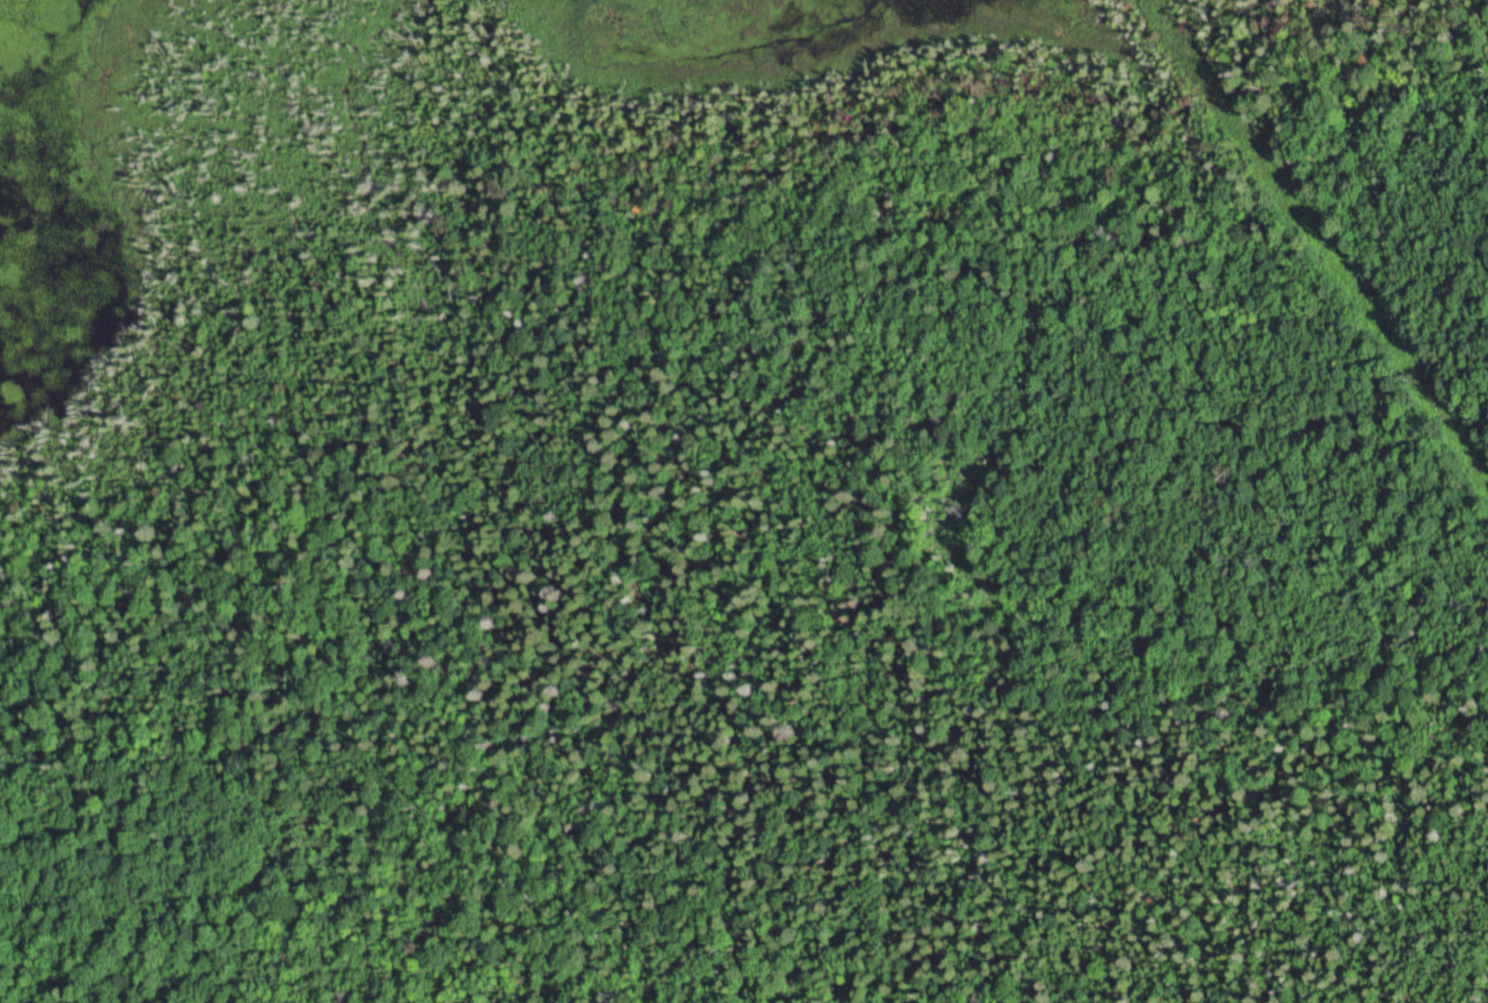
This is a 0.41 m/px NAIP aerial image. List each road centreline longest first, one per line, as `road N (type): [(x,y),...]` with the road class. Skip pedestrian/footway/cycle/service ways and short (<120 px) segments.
road 1 (track): [(1487,312),(1410,356),(1143,0)]

